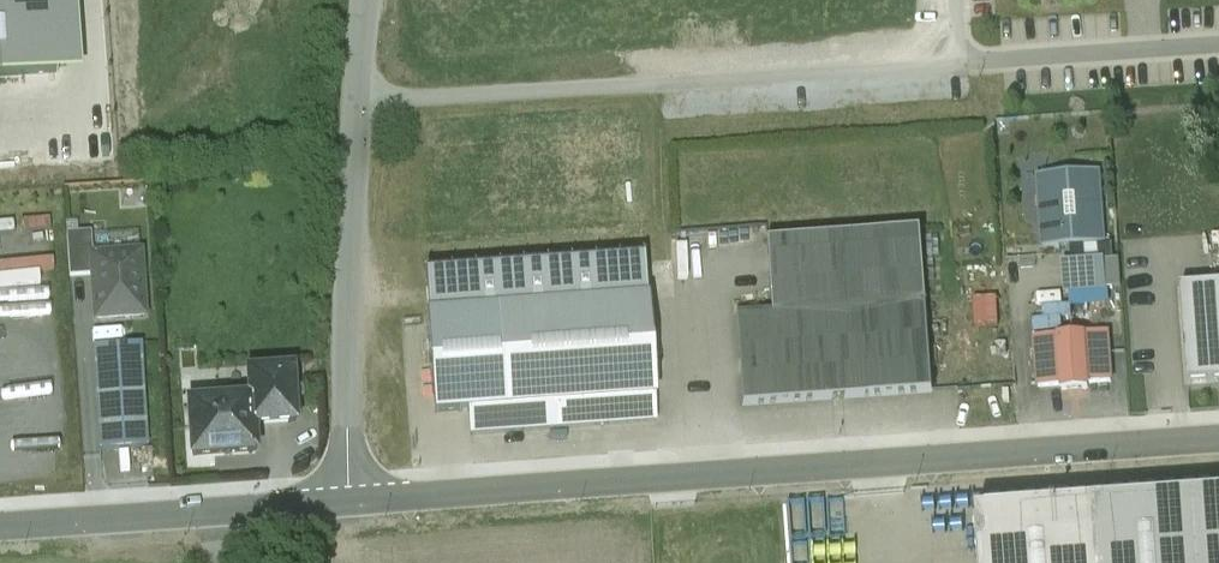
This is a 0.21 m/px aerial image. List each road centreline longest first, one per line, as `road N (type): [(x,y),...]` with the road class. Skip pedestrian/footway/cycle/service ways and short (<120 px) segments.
road 1 (residential): [(1218,443),(361,501)]
road 2 (residential): [(372,0),(351,282),(361,501)]
road 3 (residential): [(361,501),(0,525)]

